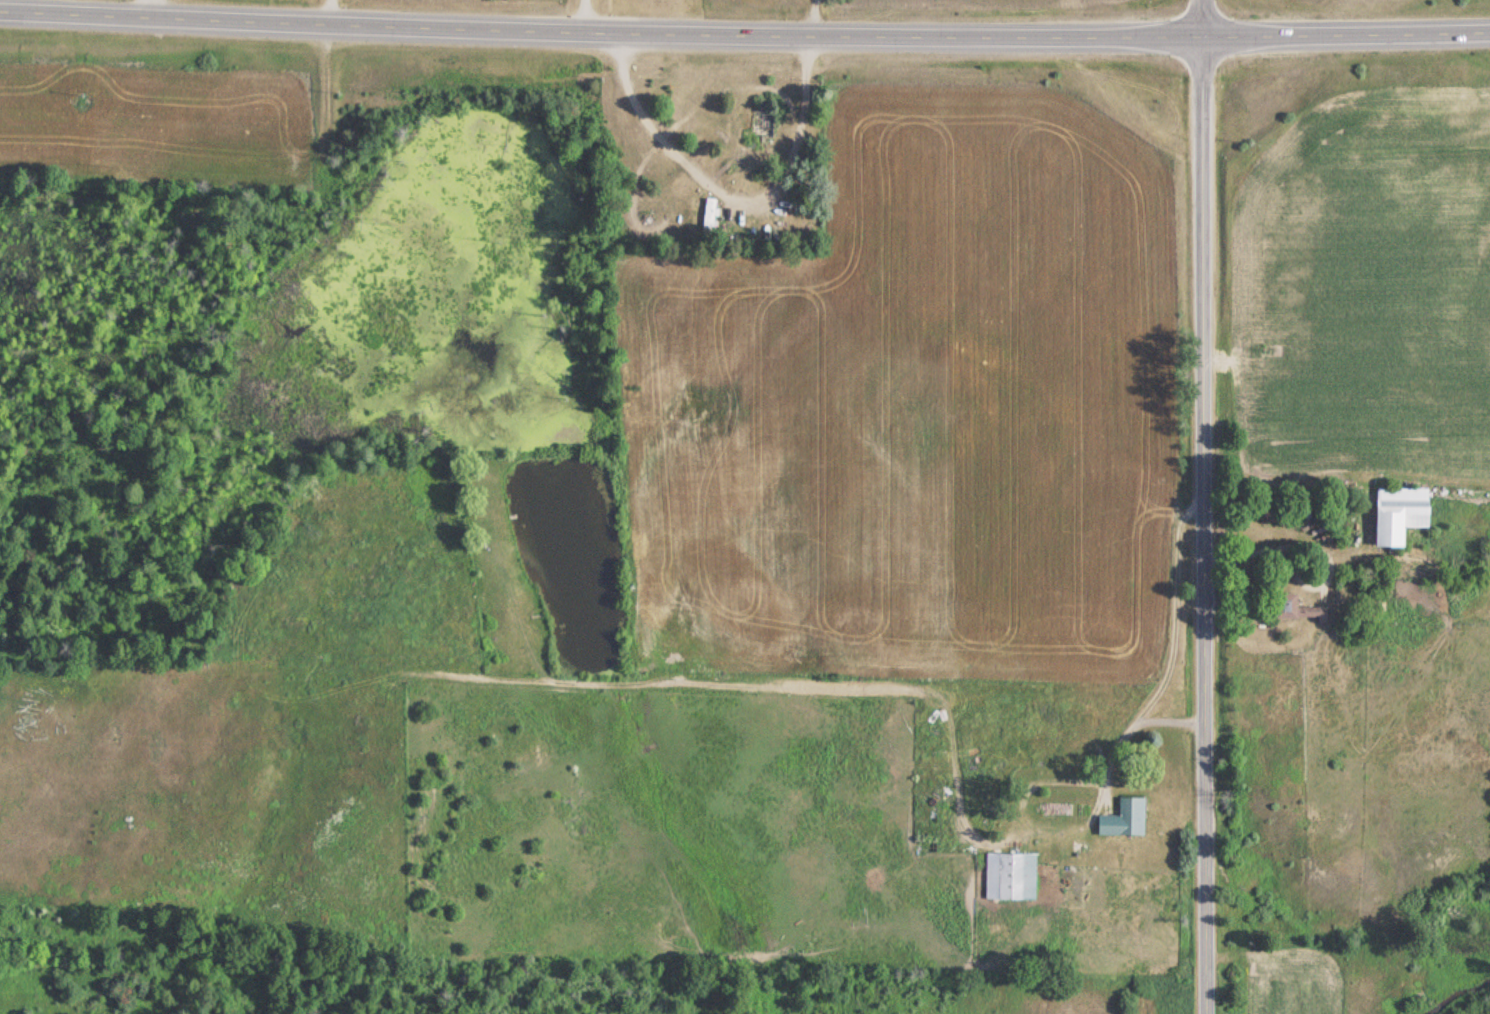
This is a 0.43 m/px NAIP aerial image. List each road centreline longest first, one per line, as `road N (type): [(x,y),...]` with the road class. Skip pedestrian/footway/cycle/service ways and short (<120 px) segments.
road 1 (secondary): [(1489,31),(617,32),(0,10)]
road 2 (residential): [(1197,1013),(1201,0)]

